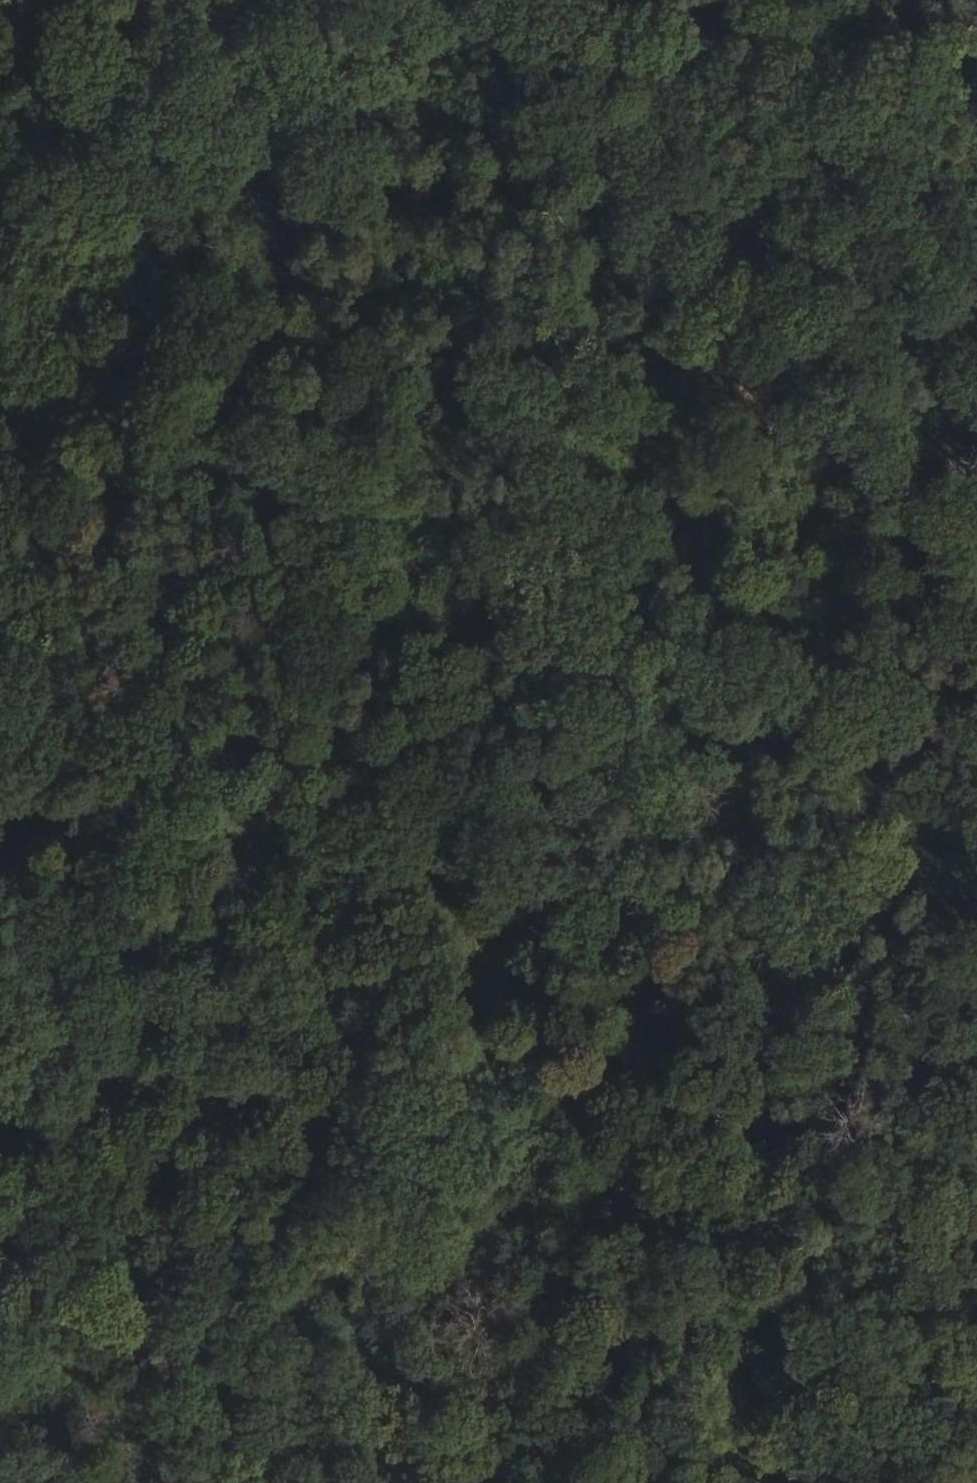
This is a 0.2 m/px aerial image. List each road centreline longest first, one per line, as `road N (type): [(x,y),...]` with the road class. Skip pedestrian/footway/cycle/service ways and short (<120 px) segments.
road 1 (track): [(976,1101),(911,1154),(690,1481),(524,1482)]
road 2 (track): [(905,0),(976,118)]

